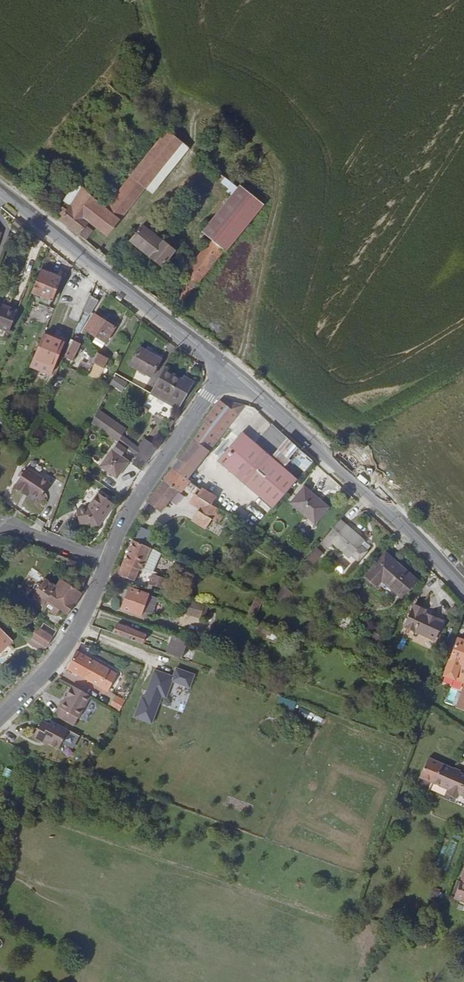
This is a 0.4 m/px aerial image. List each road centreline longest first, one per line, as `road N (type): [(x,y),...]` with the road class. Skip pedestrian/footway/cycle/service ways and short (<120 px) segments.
road 1 (secondary): [(226,371),(463,587)]
road 2 (secondary): [(0,189),(226,371)]
road 3 (unclassified): [(104,567),(139,495),(226,371)]
road 4 (unclassified): [(0,718),(68,639),(104,567)]

